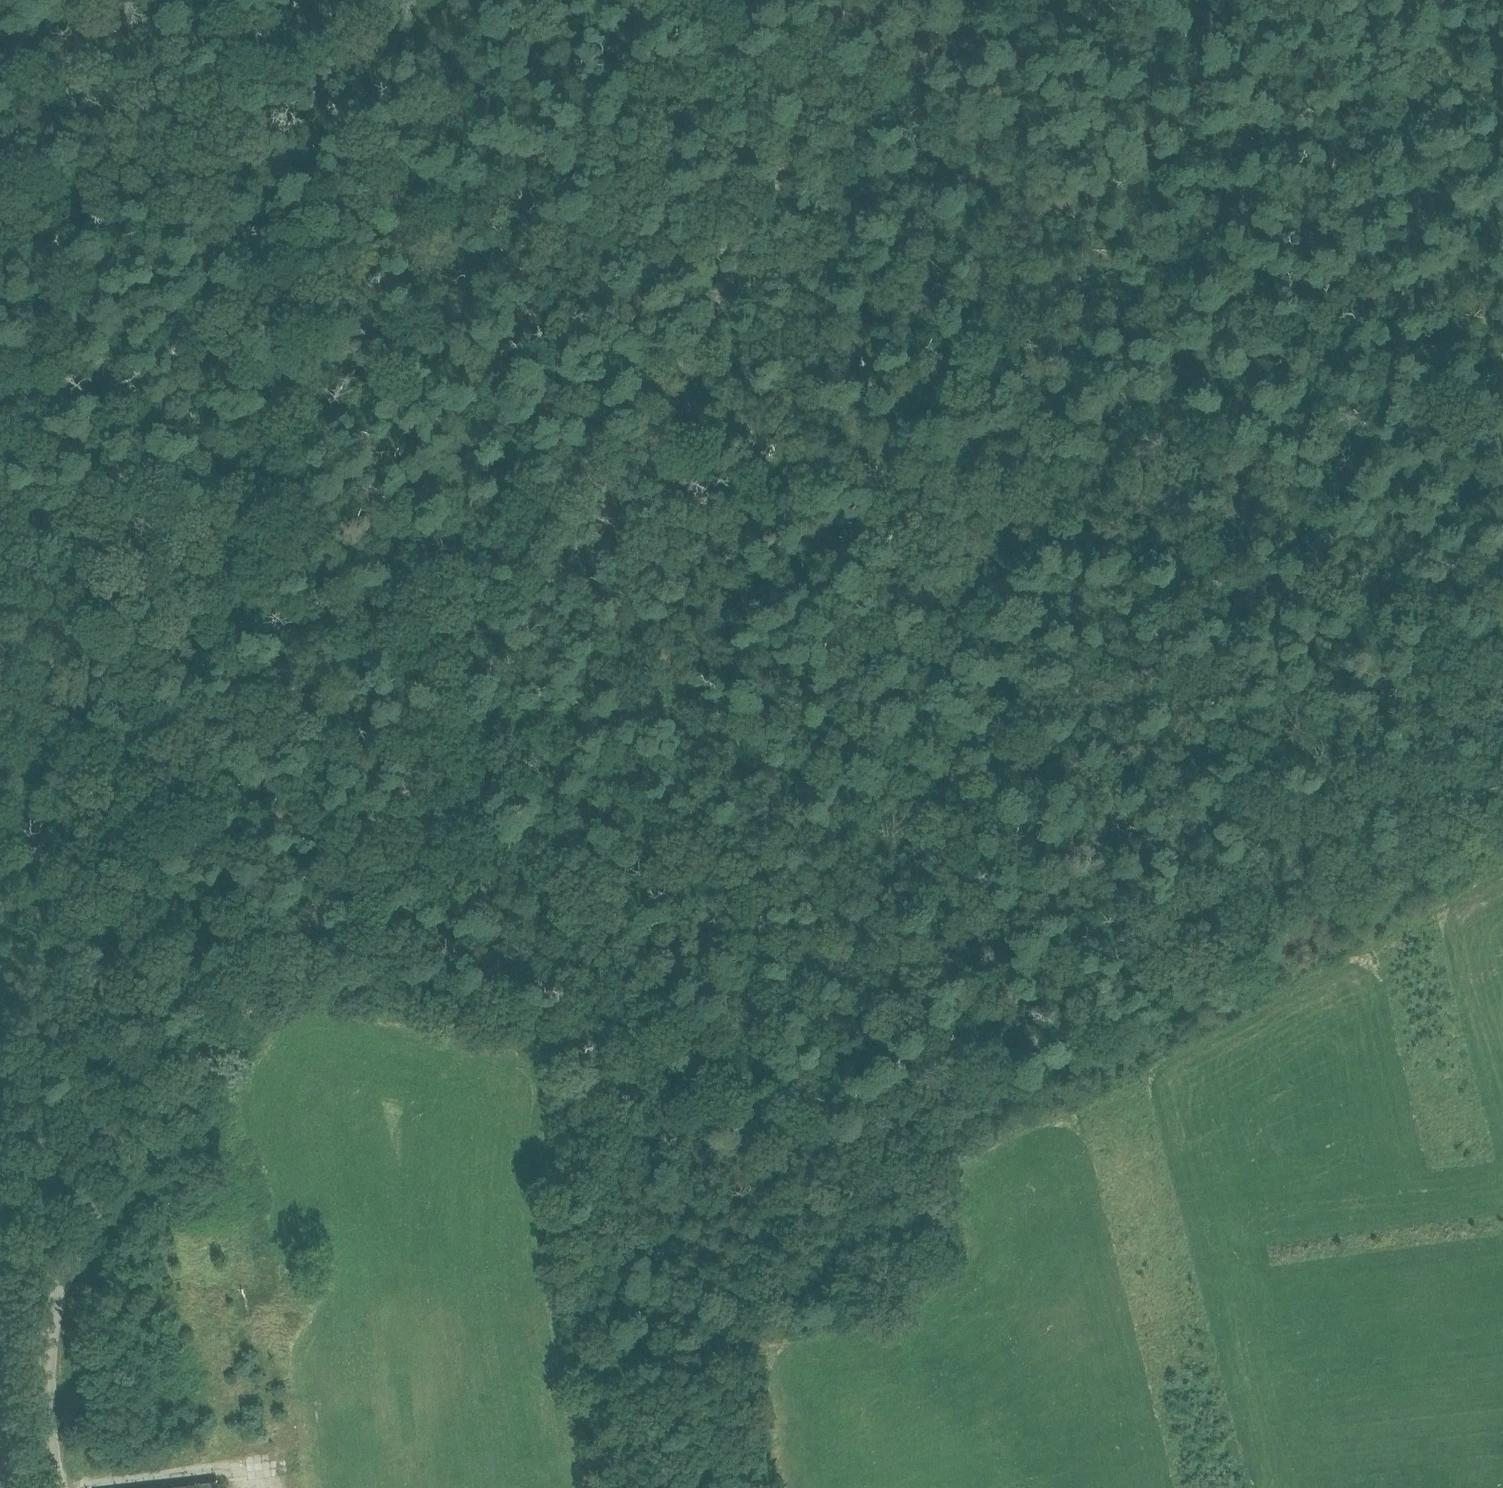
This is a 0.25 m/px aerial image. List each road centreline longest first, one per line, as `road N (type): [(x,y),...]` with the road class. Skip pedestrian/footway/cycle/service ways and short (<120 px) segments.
road 1 (unclassified): [(70,1487),(60,1354),(66,1307),(88,1258),(749,233),(841,0)]

